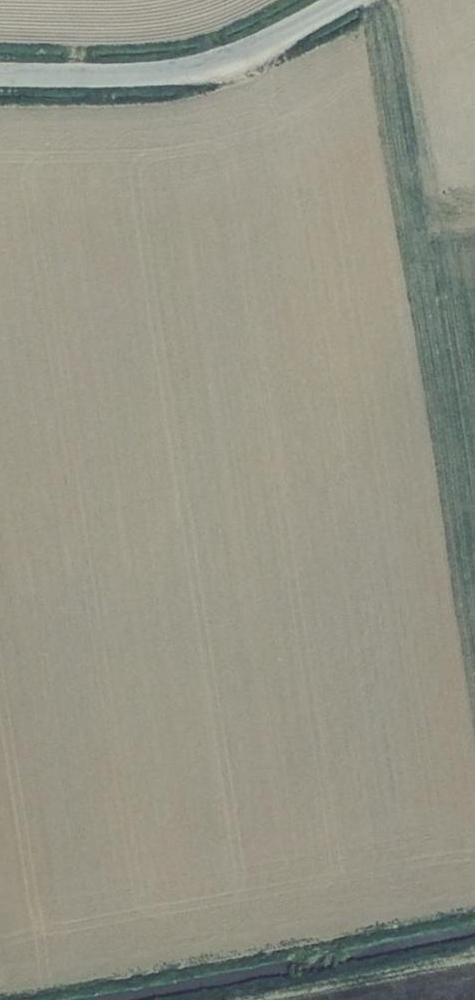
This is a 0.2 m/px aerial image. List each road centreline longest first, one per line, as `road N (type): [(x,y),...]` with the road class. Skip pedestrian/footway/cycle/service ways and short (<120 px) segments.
road 1 (unclassified): [(346,0),(225,62),(159,74),(0,71)]

